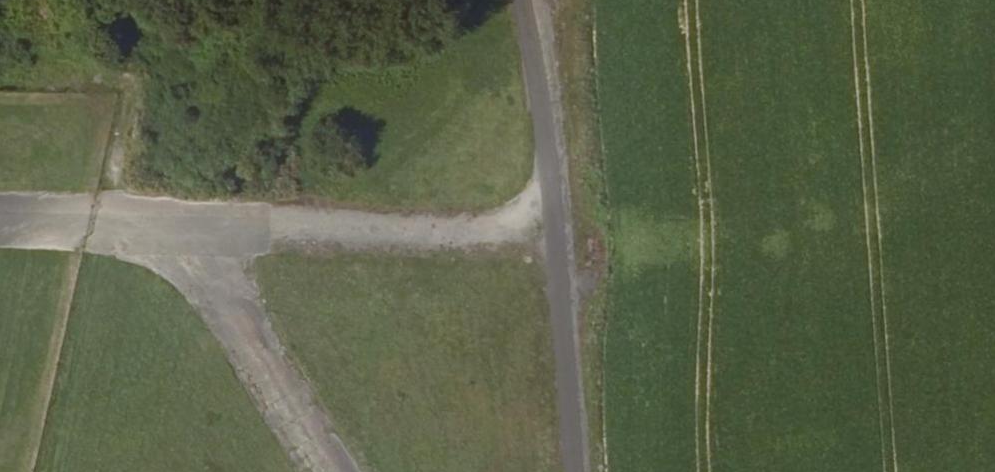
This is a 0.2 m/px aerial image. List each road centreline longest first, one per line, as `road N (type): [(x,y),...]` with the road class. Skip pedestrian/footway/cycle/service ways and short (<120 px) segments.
road 1 (track): [(994,98),(945,128),(705,216),(559,234)]

